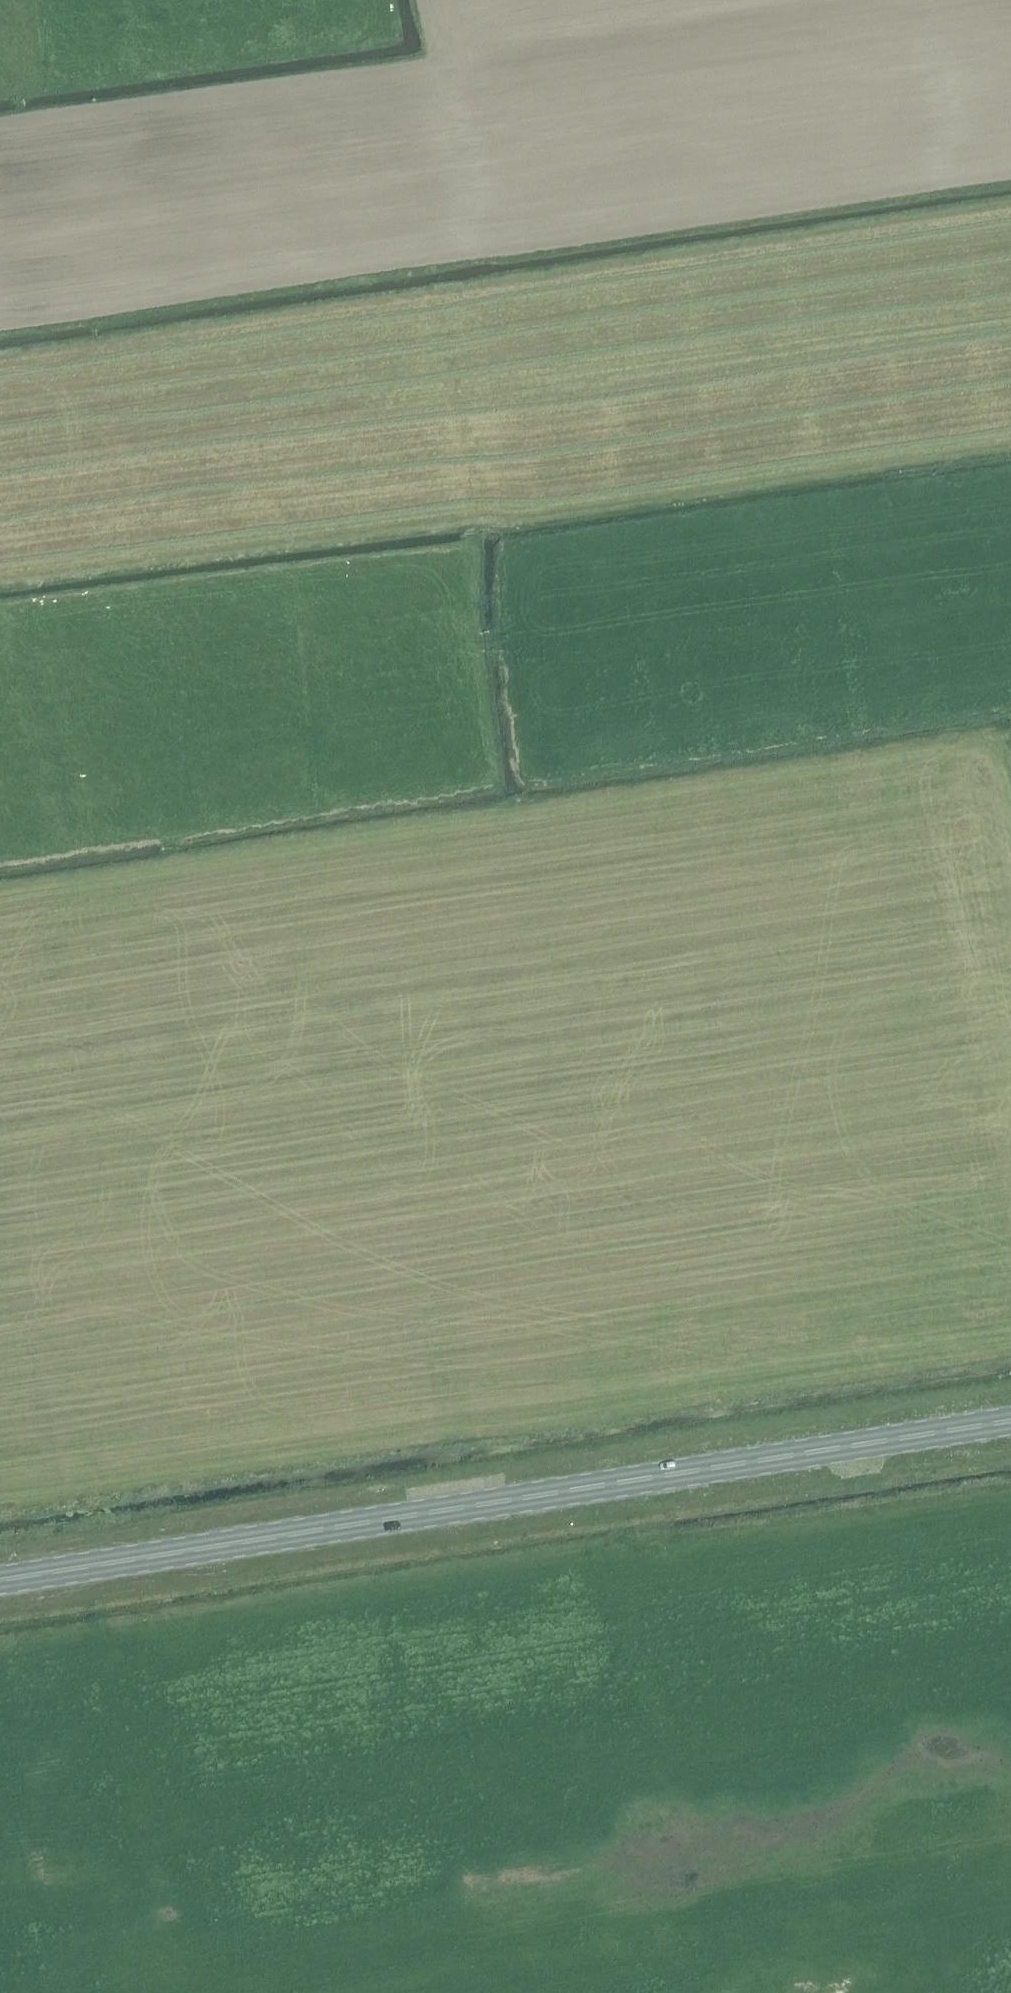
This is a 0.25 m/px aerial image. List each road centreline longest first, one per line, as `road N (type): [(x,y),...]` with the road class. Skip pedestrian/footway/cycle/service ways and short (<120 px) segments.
road 1 (primary): [(1010,1420),(0,1580)]

